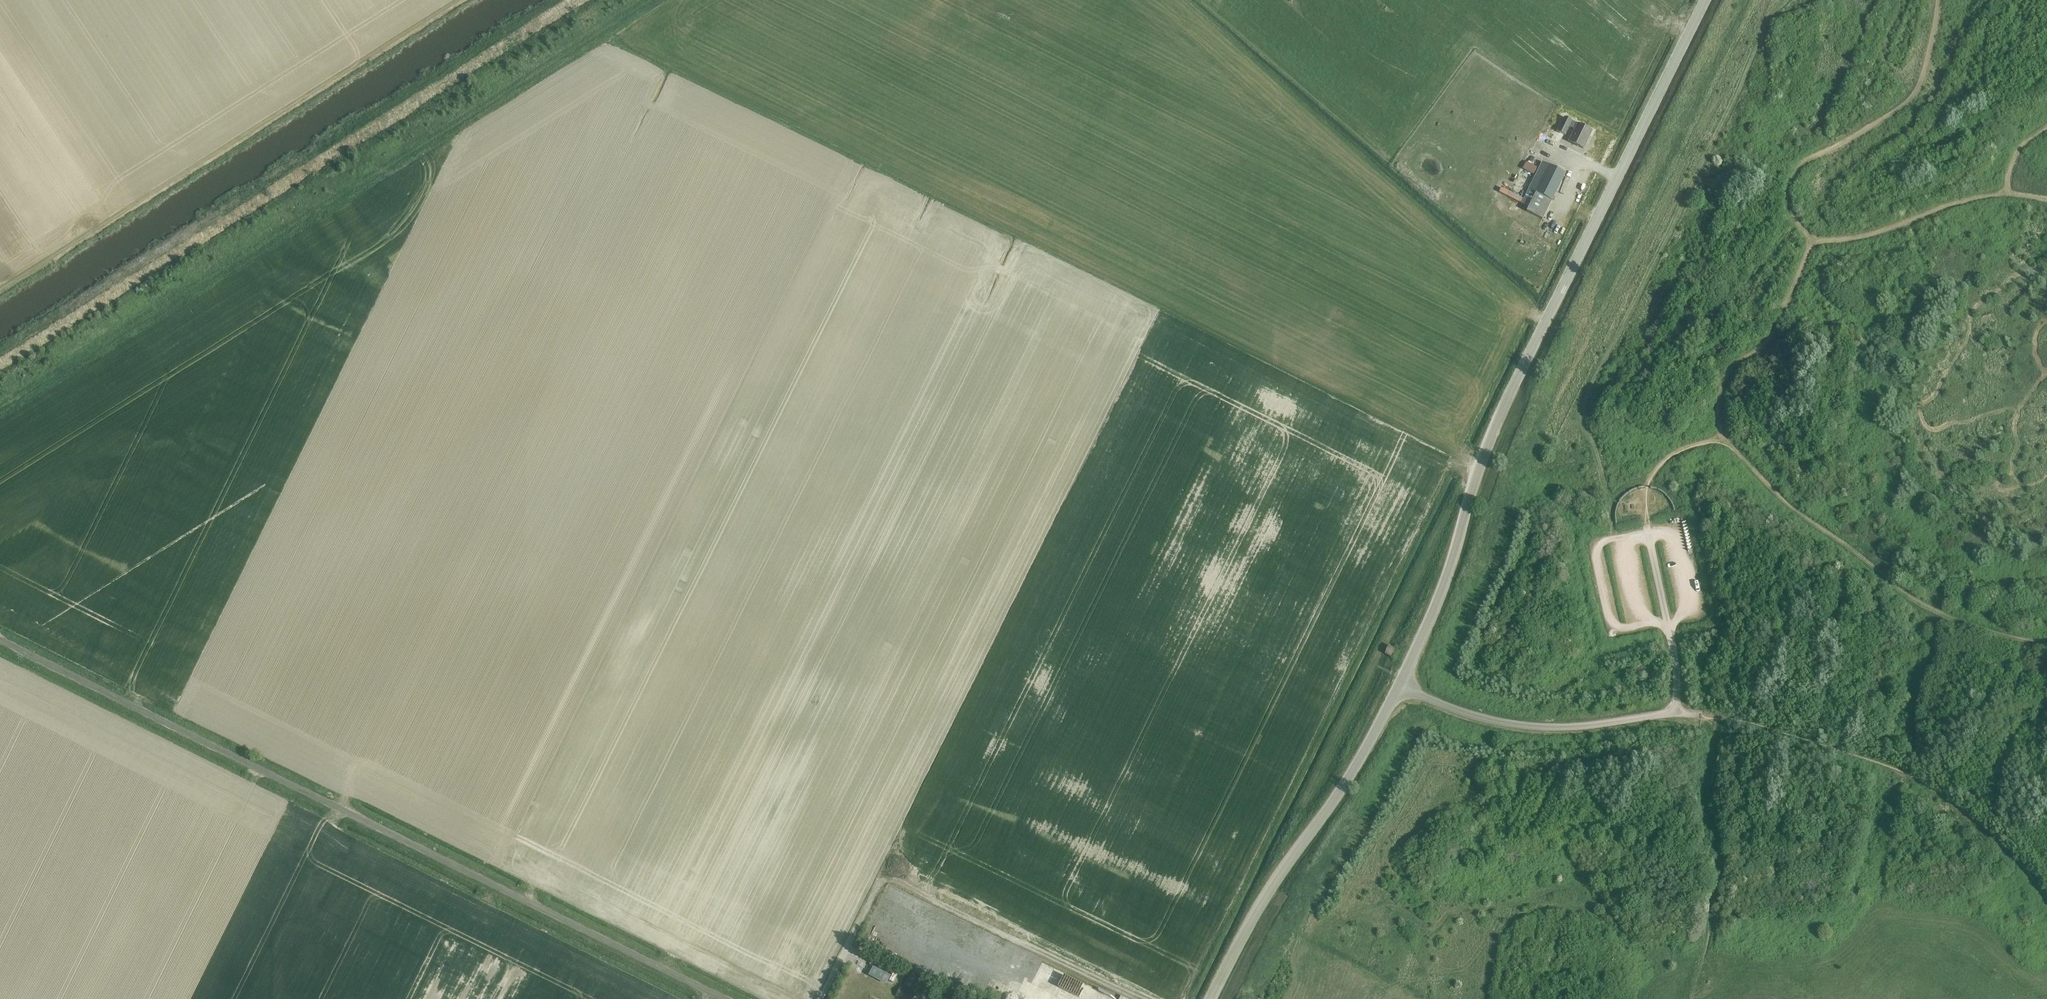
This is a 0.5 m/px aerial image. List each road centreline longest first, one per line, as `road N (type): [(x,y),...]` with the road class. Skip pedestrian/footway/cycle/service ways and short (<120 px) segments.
road 1 (unclassified): [(1204,998),(1237,939),(1340,794),(1399,686),(1440,595),(1484,449),(1705,0)]
road 2 (unclassified): [(718,998),(0,643)]

